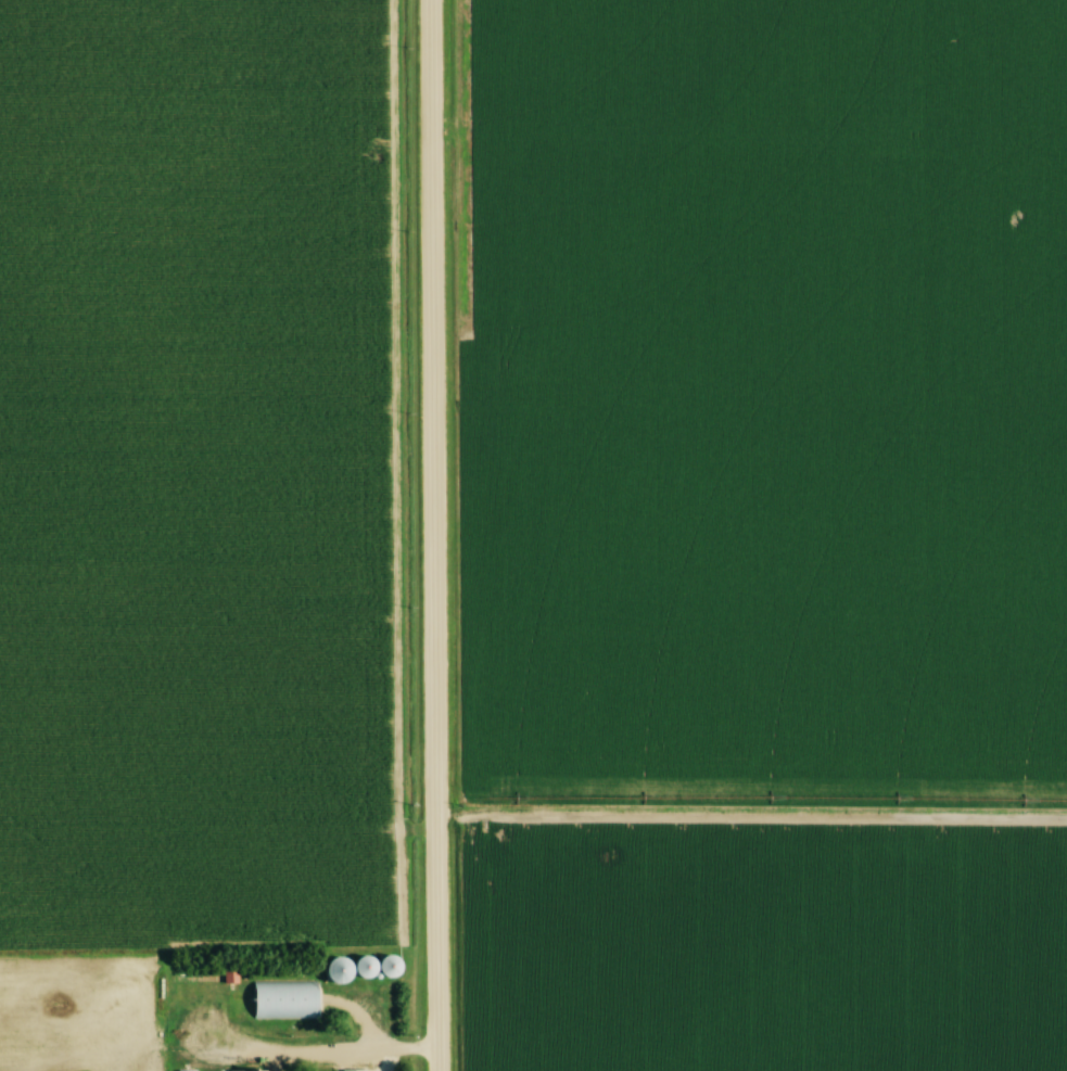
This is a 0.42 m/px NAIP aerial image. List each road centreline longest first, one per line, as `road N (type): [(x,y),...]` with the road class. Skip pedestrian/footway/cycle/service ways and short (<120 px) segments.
road 1 (tertiary): [(429,1070),(421,0)]

